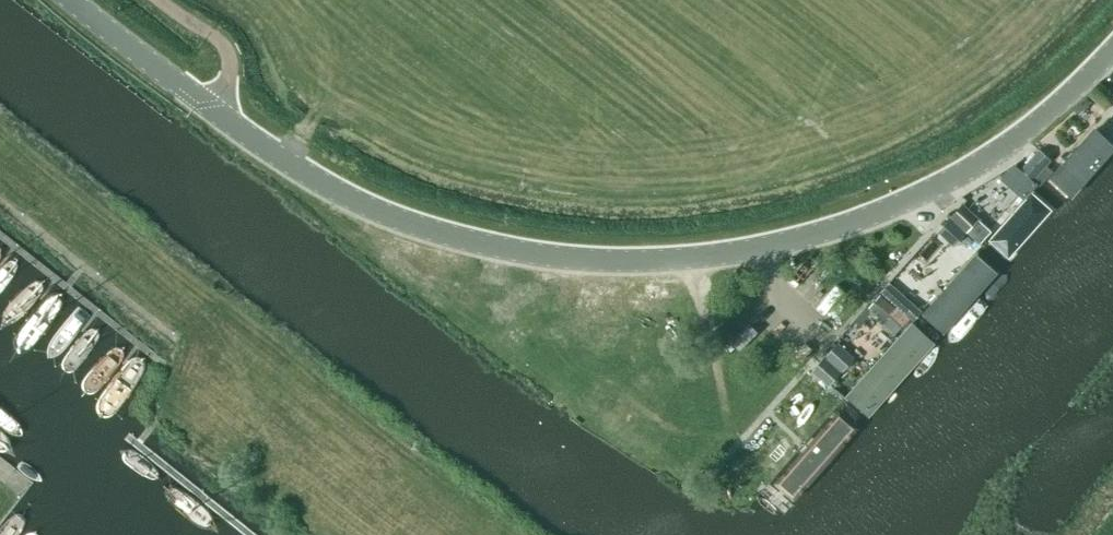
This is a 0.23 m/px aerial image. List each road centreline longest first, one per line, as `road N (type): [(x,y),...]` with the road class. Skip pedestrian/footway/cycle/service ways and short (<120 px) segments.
road 1 (unclassified): [(210,111),(396,223),(539,257),(691,260),(862,222),(963,177),(1041,121),(1112,49)]
road 2 (unclassified): [(210,111),(68,0)]

